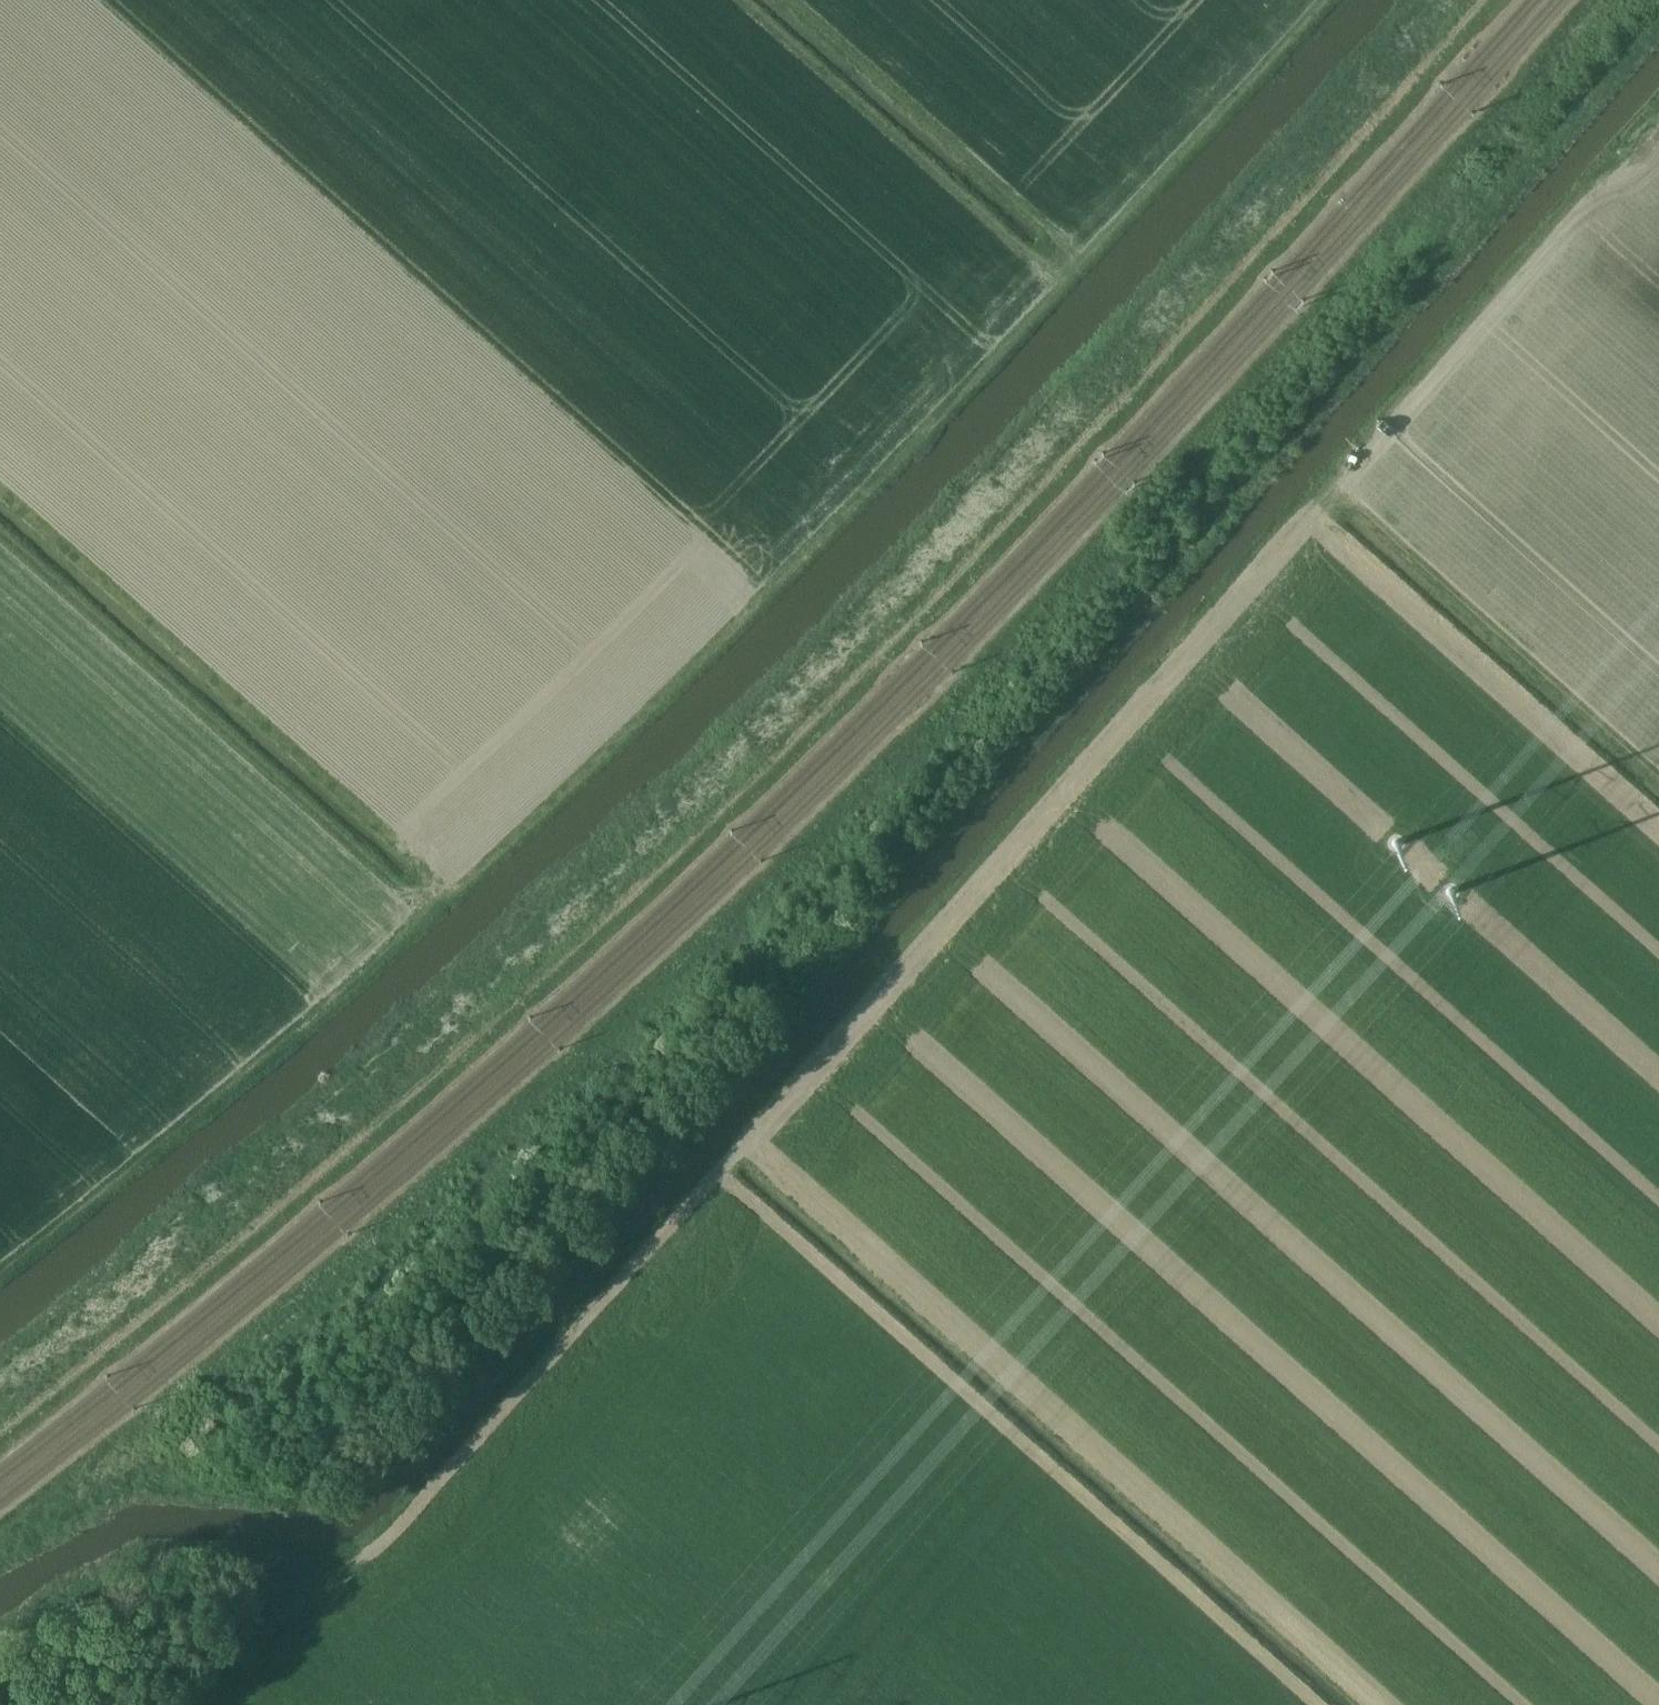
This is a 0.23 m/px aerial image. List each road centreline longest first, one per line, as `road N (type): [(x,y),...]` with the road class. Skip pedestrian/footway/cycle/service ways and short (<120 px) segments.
road 1 (track): [(0,1433),(430,1081),(675,856),(1010,518),(1481,0)]
road 2 (track): [(1056,597),(1103,564),(1169,553),(1195,539),(1658,14)]

